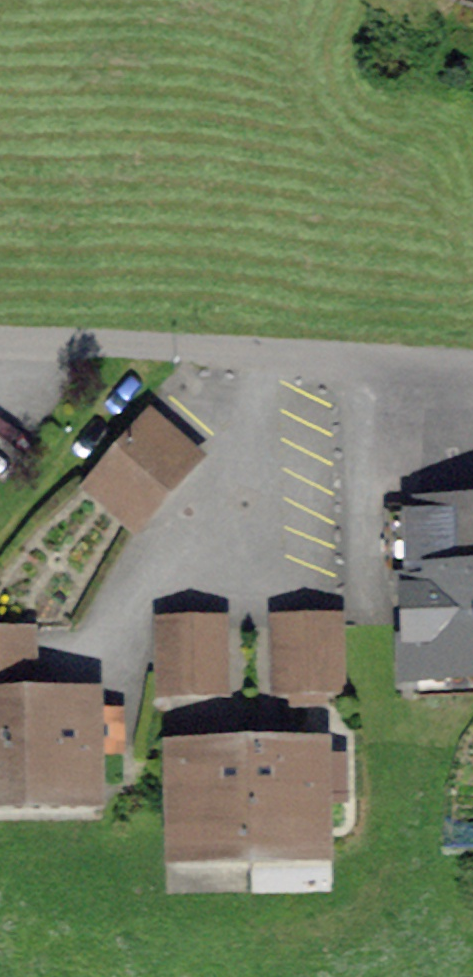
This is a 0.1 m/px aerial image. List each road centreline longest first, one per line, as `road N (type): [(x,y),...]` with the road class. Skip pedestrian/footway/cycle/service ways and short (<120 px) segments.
road 1 (residential): [(0,339),(335,360)]
road 2 (residential): [(472,369),(335,360)]

